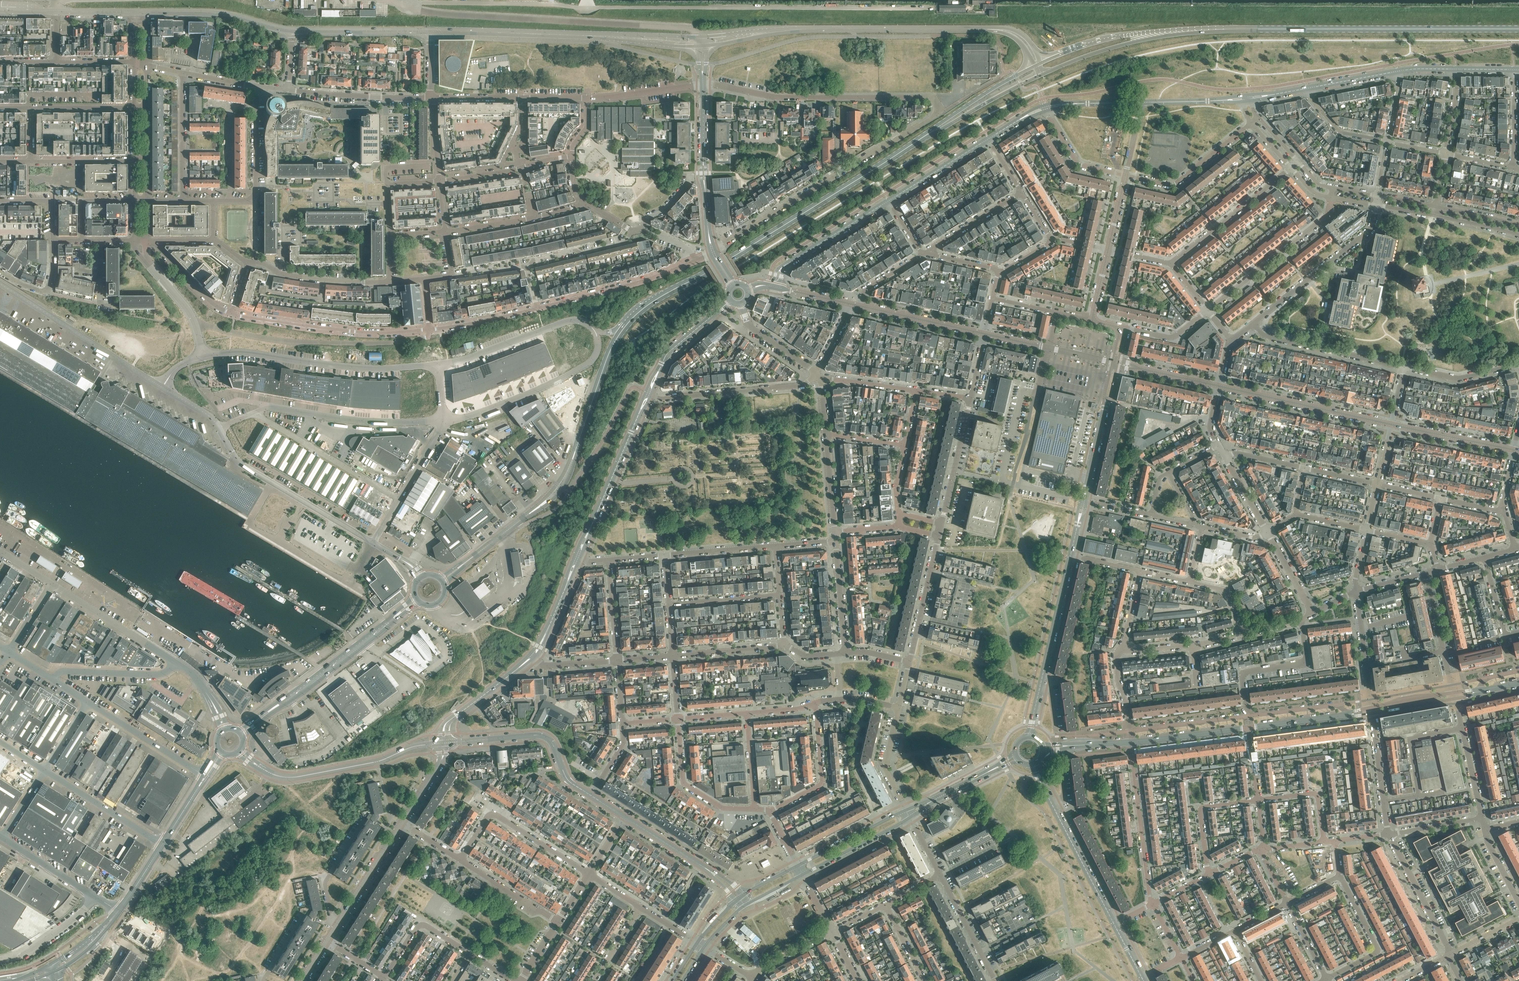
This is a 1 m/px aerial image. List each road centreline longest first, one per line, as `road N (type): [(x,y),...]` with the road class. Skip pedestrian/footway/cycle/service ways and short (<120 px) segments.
road 1 (residential): [(715,249),(939,107),(927,97),(779,97),(710,84)]
road 2 (secondary): [(622,330),(653,301),(928,134)]
road 3 (secondary): [(442,581),(559,487),(622,330)]
road 4 (unclassified): [(428,329),(417,339),(357,343),(196,326)]
road 5 (unclassified): [(204,358),(241,352),(369,368),(439,364)]
road 6 (secondary): [(240,733),(417,600)]
road 7 (secondary): [(443,743),(289,777),(239,751)]
road 8 (tertiary): [(640,38),(430,31)]
road 9 (tertiary): [(1001,30),(797,29)]
road 10 (residential): [(428,329),(362,332),(231,314)]
road 11 (tertiary): [(373,542),(247,467),(220,428)]
road 12 (tertiary): [(163,388),(0,284)]
road 13 (unclassified): [(595,332),(597,351),(587,365),(443,420)]
road 14 (unclassified): [(443,420),(258,411)]
road 15 (tertiary): [(1031,737),(1070,556)]
road 16 (secondary): [(591,796),(568,780),(545,737),(443,743)]
road 17 (tertiary): [(1114,924),(1034,764)]
road 18 (tertiary): [(577,557),(648,393)]
road 19 (residential): [(1391,424),(1218,386)]
road 20 (secondary): [(1518,29),(1341,29)]
road 21 (secondary): [(1165,33),(1341,29)]
road 22 (residential): [(648,393),(801,386),(815,373)]
road 23 (residential): [(1208,310),(1326,216),(1331,197)]
road 24 (residential): [(589,874),(494,815),(460,860)]
road 25 (unclassified): [(399,499),(258,411)]
road 26 (unclassified): [(439,364),(569,321),(595,332)]
road 27 (residential): [(695,261),(537,308)]
road 28 (residential): [(1153,904),(1130,742)]
road 29 (residential): [(1291,168),(1171,264)]
road 30 (tertiary): [(292,30),(215,14),(145,13)]
road 31 (residential): [(1251,123),(1173,184),(1125,175)]
road 32 (unclassified): [(174,662),(51,584)]
road 33 (residential): [(1247,716),(1243,674),(1302,662),(1301,620)]
road 34 (tertiary): [(703,85),(708,228)]
road 35 (residential): [(1326,979),(1378,950),(1339,877)]
road 36 (residential): [(289,90),(431,98)]
road 37 (residential): [(678,719),(685,784),(724,808),(755,809)]
road 38 (residential): [(445,231),(583,201)]
road 39 (residential): [(771,810),(824,782),(816,703)]
road 40 (unclassified): [(206,776),(88,702)]
road 41 (unclassified): [(162,844),(45,770)]
road 42 (tertiary): [(430,31),(292,30)]
road 43 (residential): [(440,181),(572,156)]
road 44 (residential): [(1450,954),(1390,834)]
road 45 (residential): [(387,202),(256,188)]
road 46 (secondary): [(1042,74),(1165,33)]
road 47 (residential): [(909,662),(939,536)]
road 48 (secondary): [(1165,33),(1111,38),(1040,63)]
road 49 (unclassified): [(53,680),(63,671),(159,675),(174,662)]
road 50 (tertiary): [(443,743),(452,718),(533,655)]
road 51 (secondary): [(928,134),(1042,74)]
road 52 (residential): [(942,523),(970,398)]
road 53 (residential): [(985,334),(860,306)]
road 54 (residential): [(182,201),(182,73)]
road 55 (tertiary): [(648,393),(668,353),(731,300)]
road 56 (secondary): [(1034,66),(928,134)]
road 57 (residential): [(1513,450),(1391,424)]
road 58 (residential): [(1454,693),(1426,573)]
road 59 (residential): [(1208,874),(1201,809),(1258,800)]
road 60 (tertiary): [(907,810),(798,866)]
road 61 (tertiary): [(803,874),(910,816)]
road 62 (residential): [(385,978),(421,925),(469,953)]

